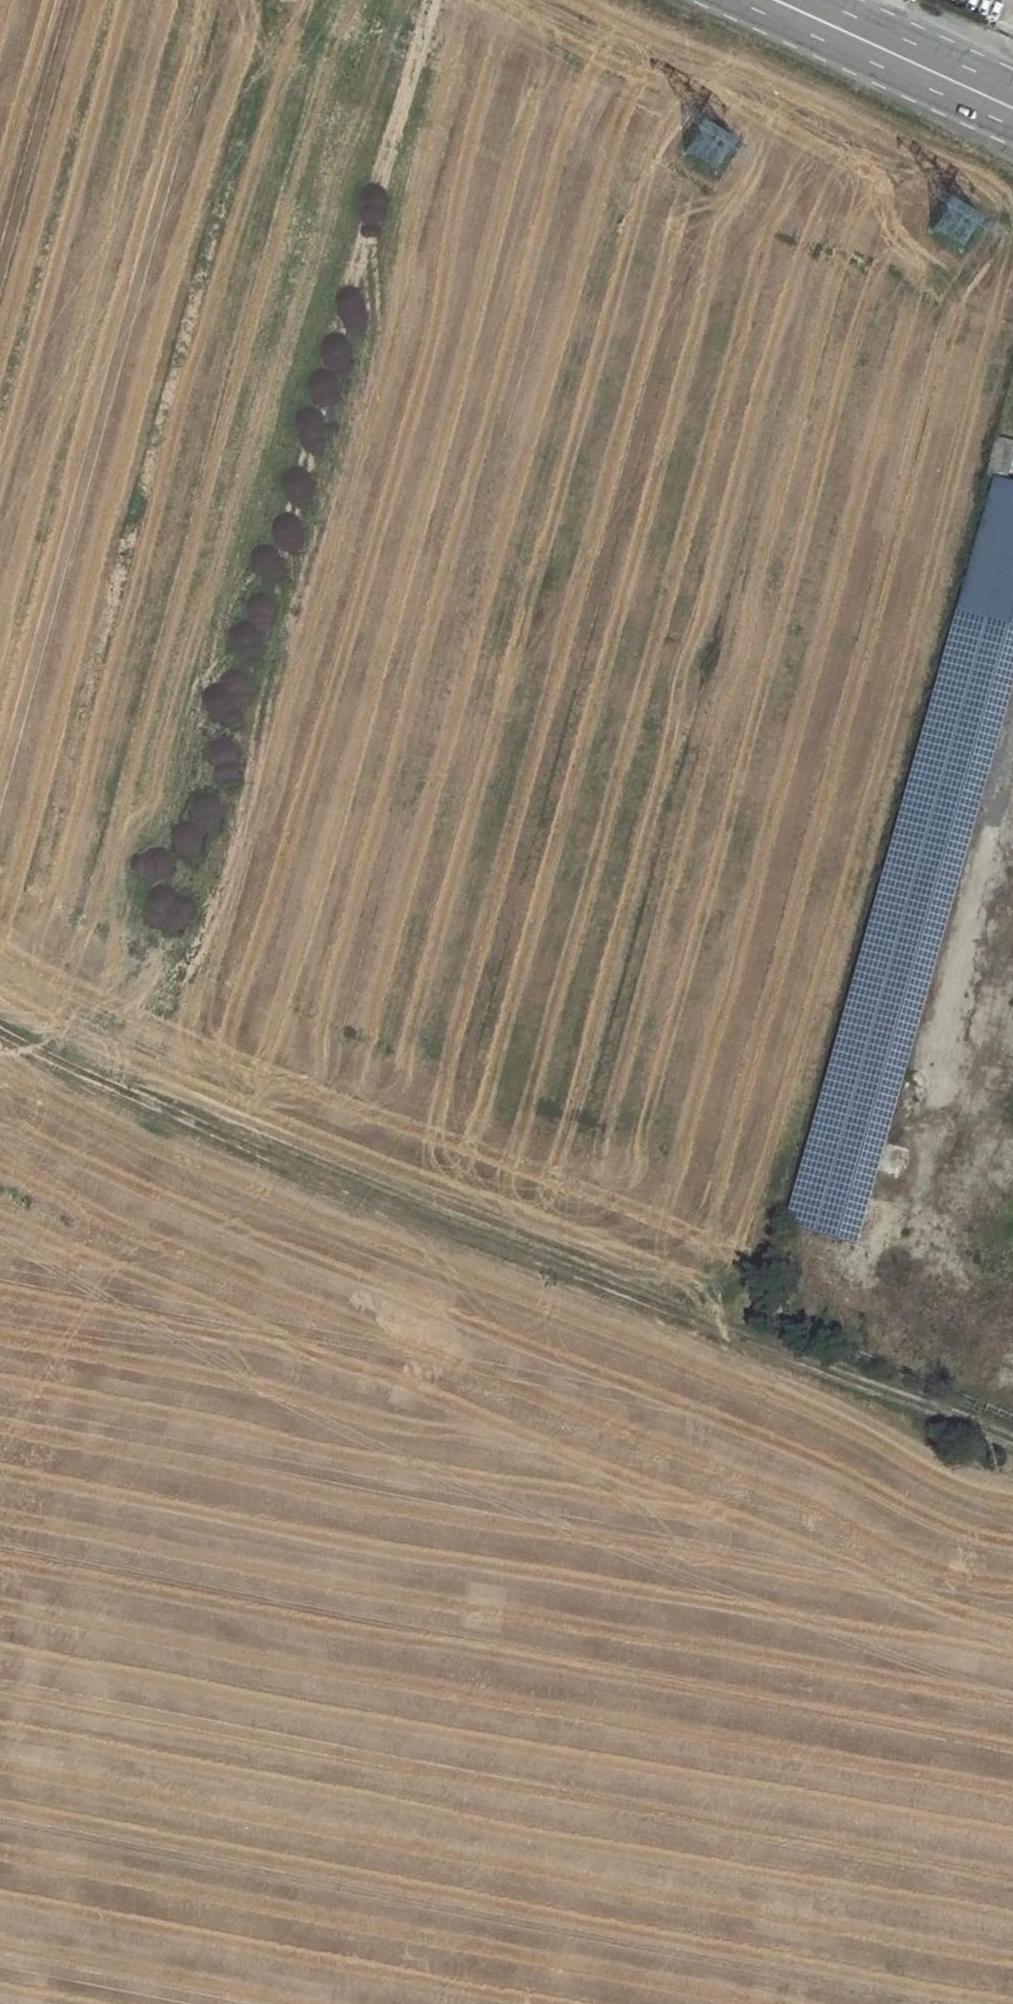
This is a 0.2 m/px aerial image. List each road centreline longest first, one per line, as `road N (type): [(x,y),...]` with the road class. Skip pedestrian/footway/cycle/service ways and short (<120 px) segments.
road 1 (track): [(1012,1448),(160,1107),(0,1031)]
road 2 (primary): [(777,0),(1012,107)]

